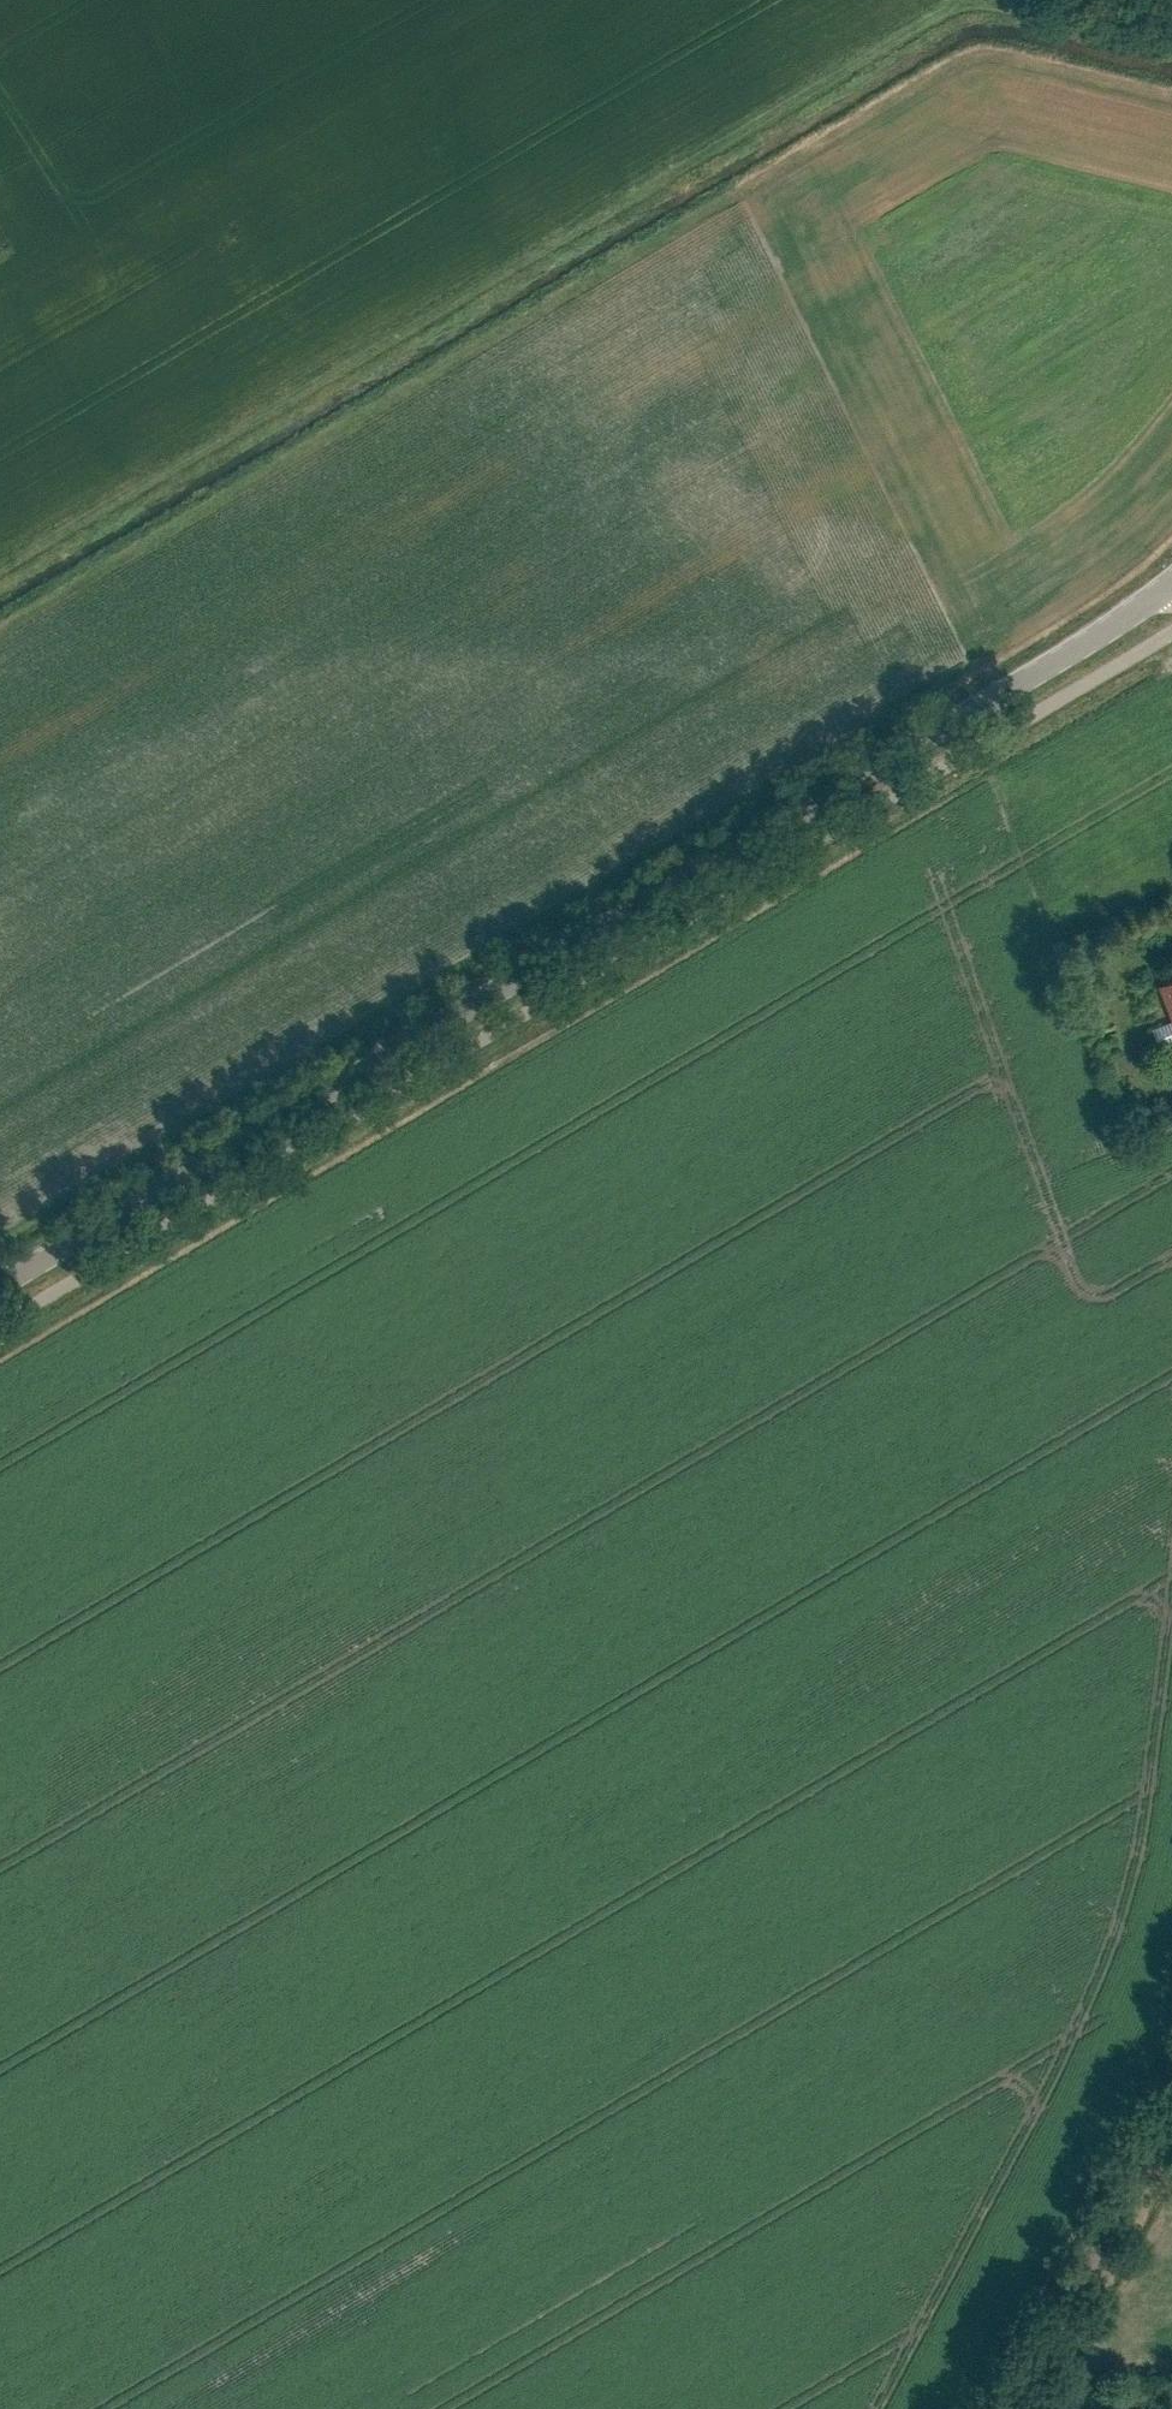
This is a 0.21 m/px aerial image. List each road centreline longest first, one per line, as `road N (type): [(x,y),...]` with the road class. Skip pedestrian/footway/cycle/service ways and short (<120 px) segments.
road 1 (secondary): [(0,1289),(1094,643),(1171,584)]
road 2 (unclassified): [(1016,2408),(1171,2123)]

